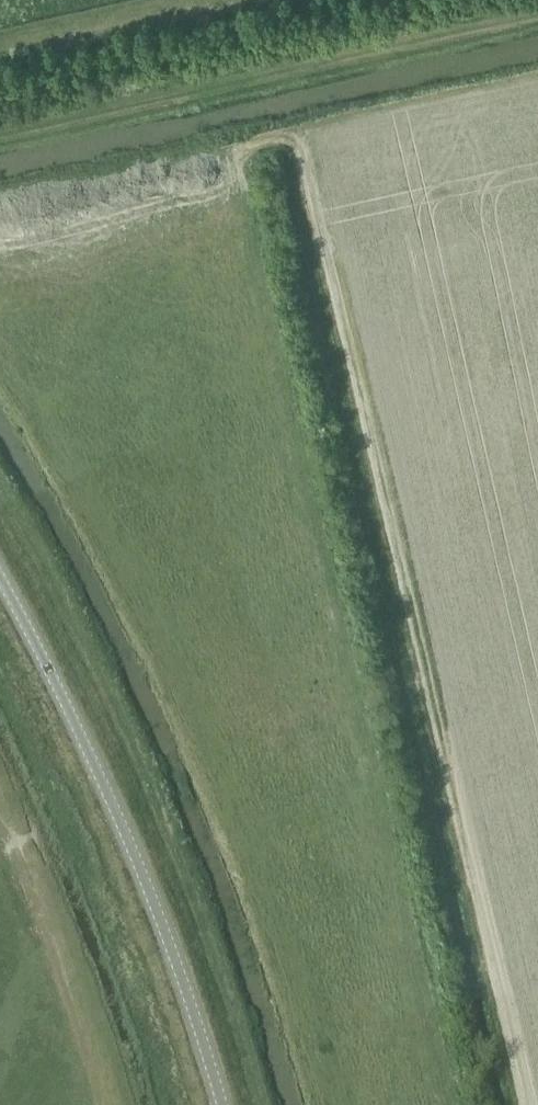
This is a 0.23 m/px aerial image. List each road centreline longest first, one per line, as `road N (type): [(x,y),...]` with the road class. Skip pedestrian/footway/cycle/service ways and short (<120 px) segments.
road 1 (unclassified): [(207,1104),(175,987),(109,811),(0,577)]
road 2 (track): [(0,140),(537,18)]

